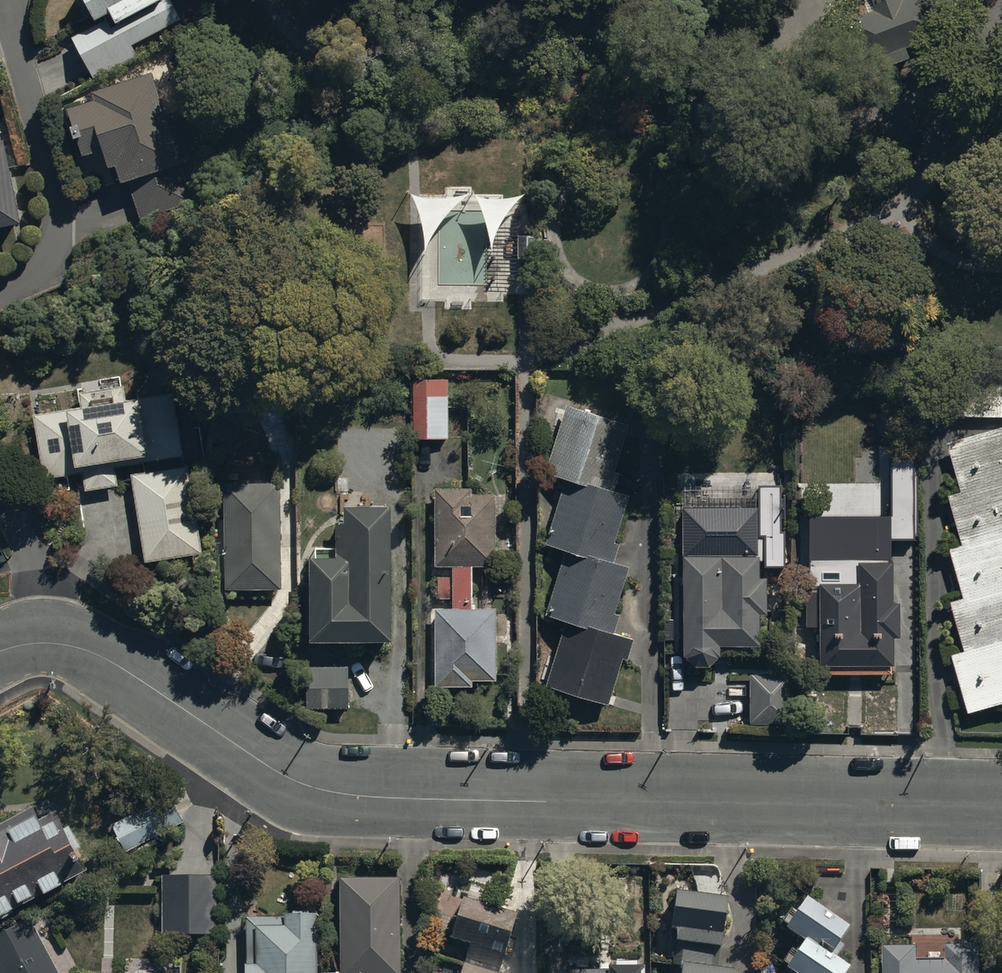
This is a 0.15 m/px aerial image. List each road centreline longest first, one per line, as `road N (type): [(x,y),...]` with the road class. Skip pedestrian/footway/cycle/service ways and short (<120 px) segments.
road 1 (unclassified): [(47,638),(107,658),(280,776),(307,786),(1001,806)]
road 2 (residential): [(10,0),(58,234),(45,270),(0,298)]
road 3 (residential): [(0,506),(47,638)]

